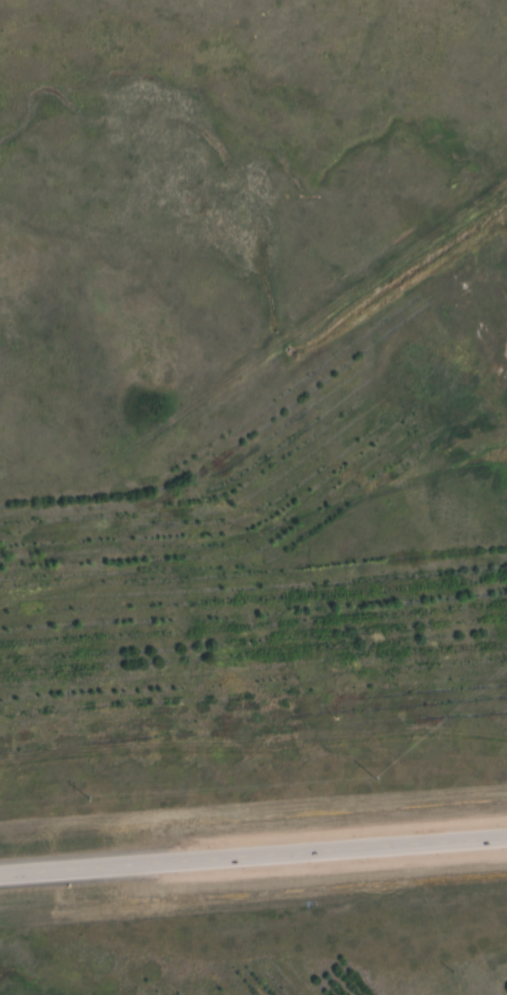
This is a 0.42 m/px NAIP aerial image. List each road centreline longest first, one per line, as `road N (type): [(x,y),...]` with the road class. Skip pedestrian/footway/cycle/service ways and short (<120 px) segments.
road 1 (primary): [(0,877),(506,839)]

